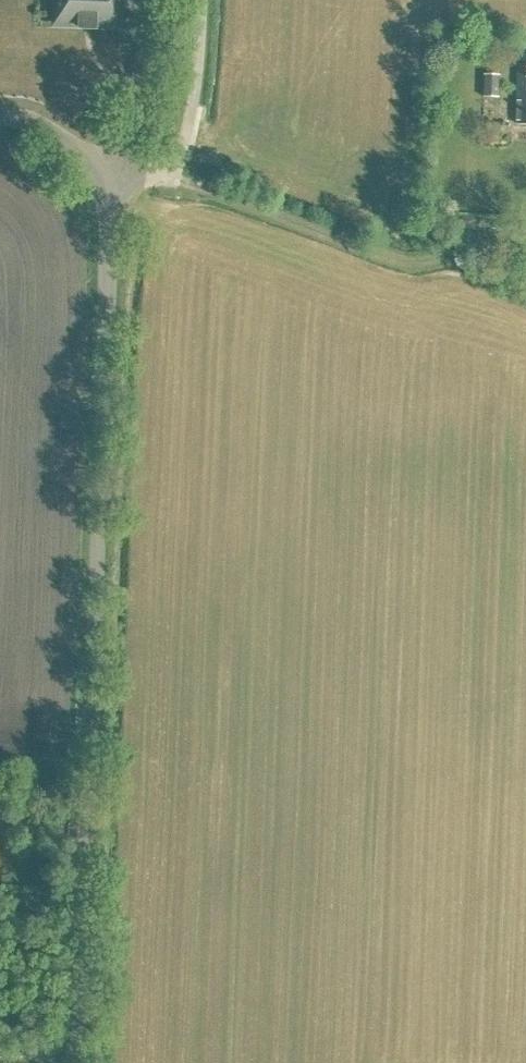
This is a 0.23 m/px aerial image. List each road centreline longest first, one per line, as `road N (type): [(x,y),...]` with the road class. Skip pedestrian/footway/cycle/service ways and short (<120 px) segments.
road 1 (unclassified): [(72,1062),(106,304),(108,207),(97,168)]
road 2 (track): [(167,172),(412,264)]
road 3 (unclassified): [(97,168),(167,172),(186,144),(202,0)]

